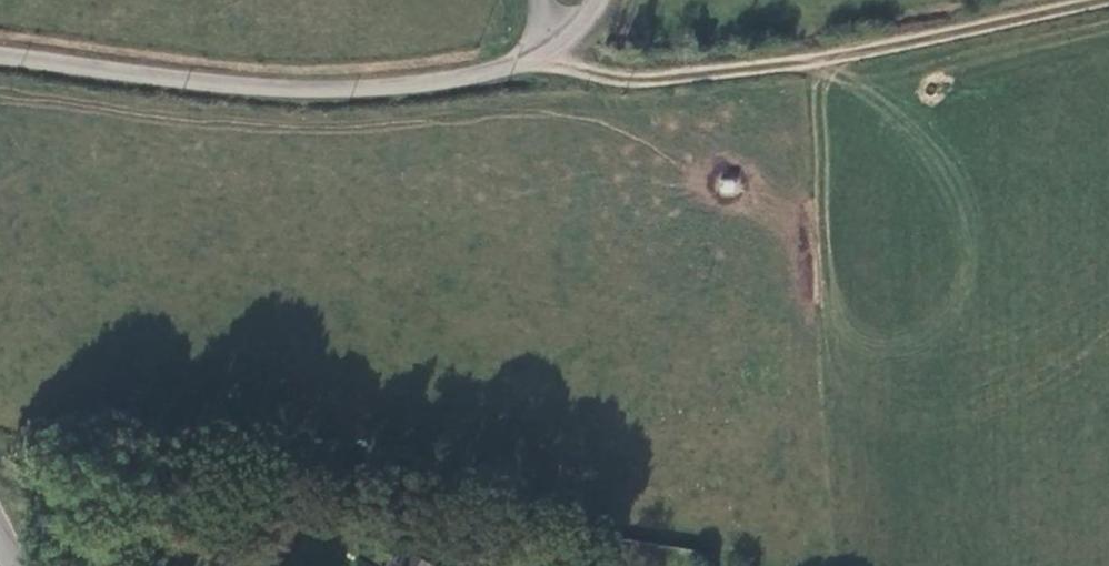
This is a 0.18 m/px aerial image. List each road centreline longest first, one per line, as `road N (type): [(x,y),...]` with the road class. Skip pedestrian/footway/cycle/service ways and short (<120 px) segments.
road 1 (unclassified): [(602,0),(549,54),(516,71),(437,86),(280,90),(0,57)]
road 2 (track): [(549,54),(609,78),(648,79),(893,44),(1094,0)]

